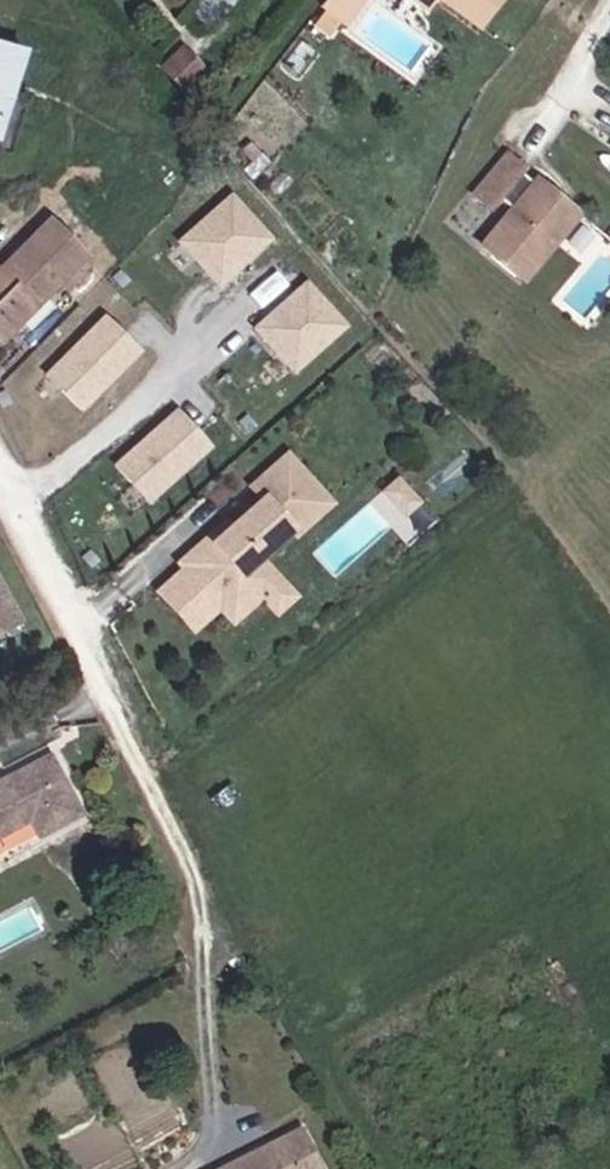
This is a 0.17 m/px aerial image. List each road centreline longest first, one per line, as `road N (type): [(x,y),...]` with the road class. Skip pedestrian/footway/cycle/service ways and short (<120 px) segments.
road 1 (residential): [(14,505),(227,946)]
road 2 (residential): [(14,505),(286,272)]

